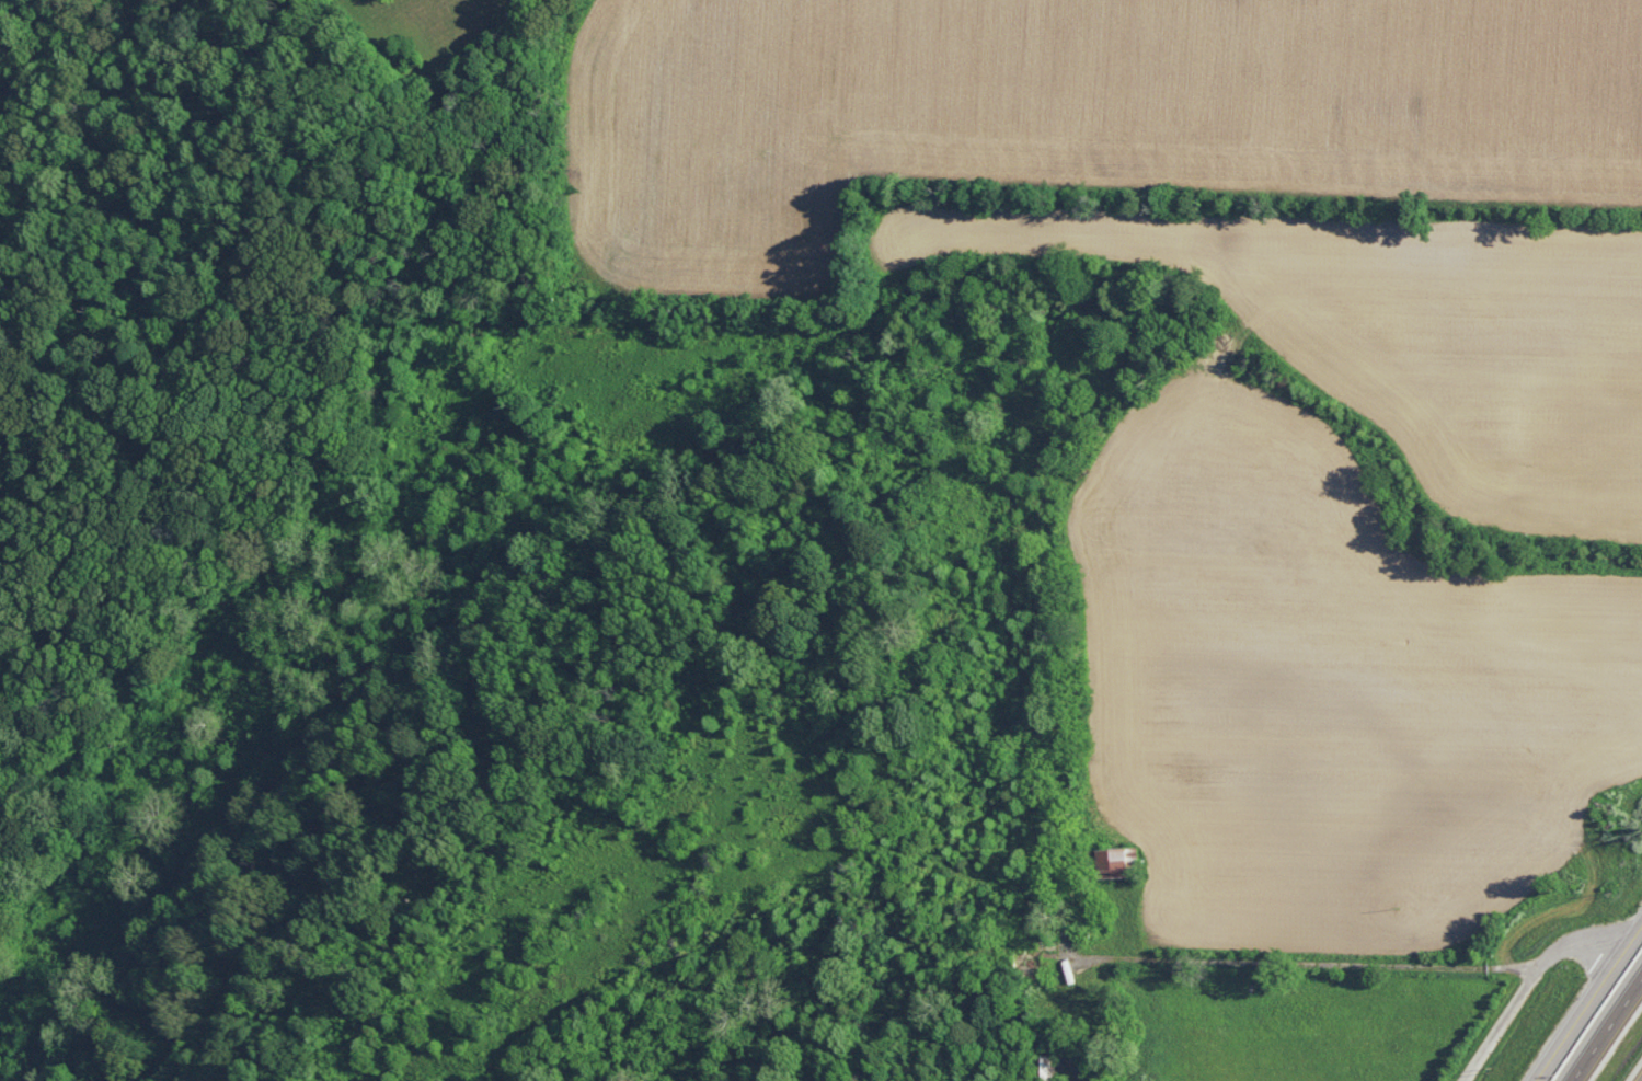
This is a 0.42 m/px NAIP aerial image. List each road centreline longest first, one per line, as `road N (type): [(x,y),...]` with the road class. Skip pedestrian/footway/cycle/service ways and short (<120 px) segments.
road 1 (tertiary): [(1641,926),(1540,1080)]

